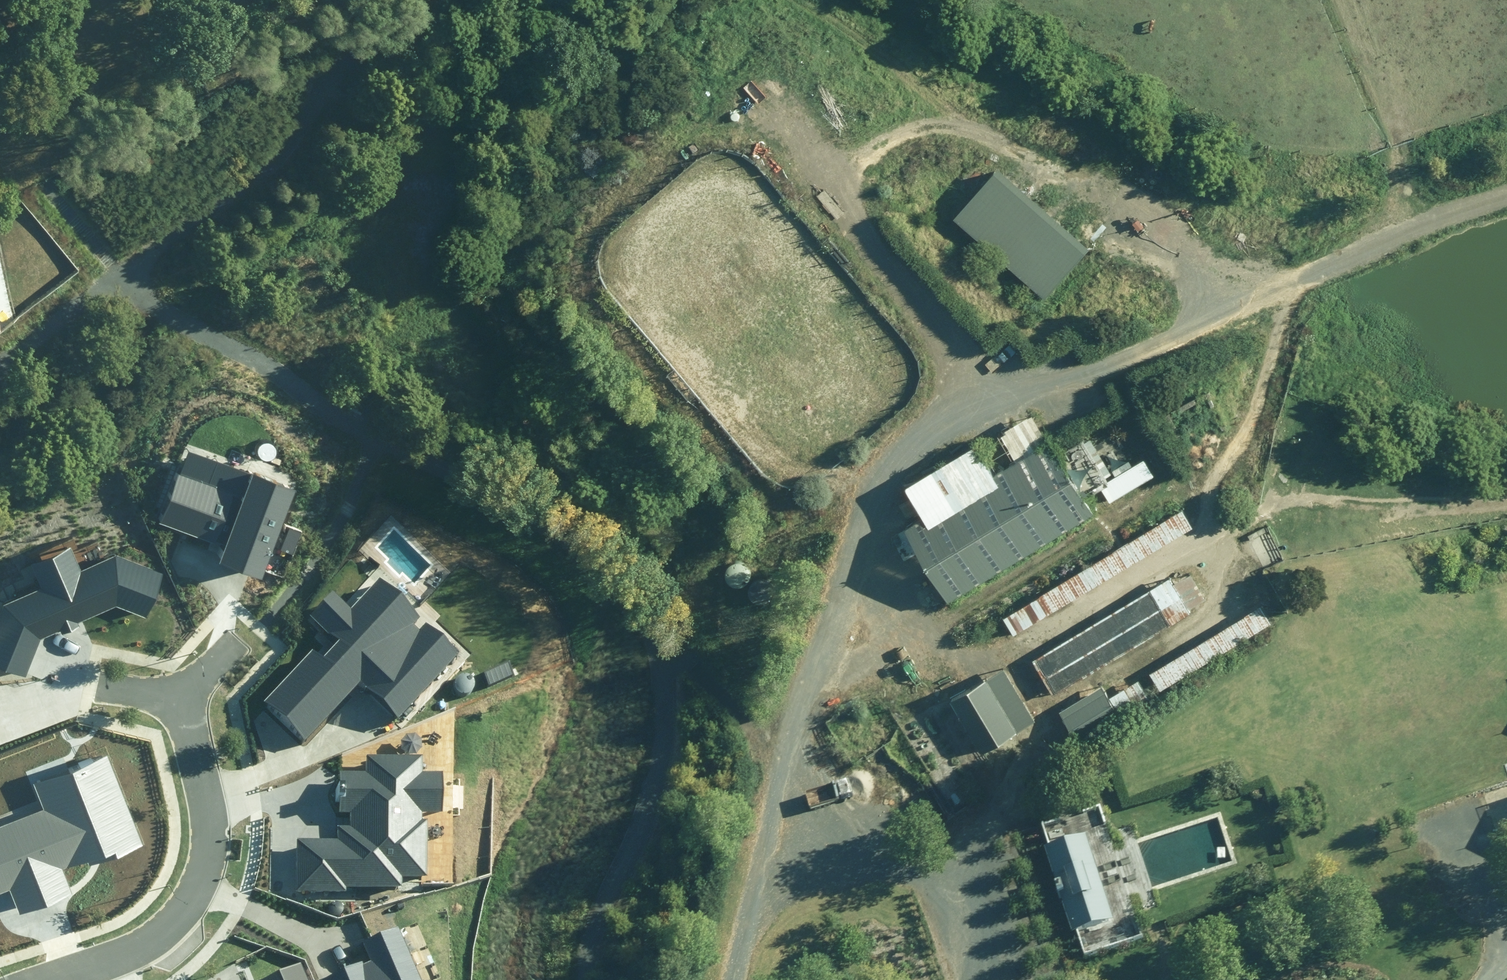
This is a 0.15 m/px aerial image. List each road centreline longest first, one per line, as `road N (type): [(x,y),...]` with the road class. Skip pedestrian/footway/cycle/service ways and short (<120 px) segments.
road 1 (track): [(745,979),(866,513),(926,433),(965,395),(1207,317),(1439,211),(1506,194)]
road 2 (track): [(792,0),(1173,266),(1207,317)]
road 3 (residential): [(49,979),(133,952),(189,907),(209,878),(216,837),(211,799),(180,699)]

